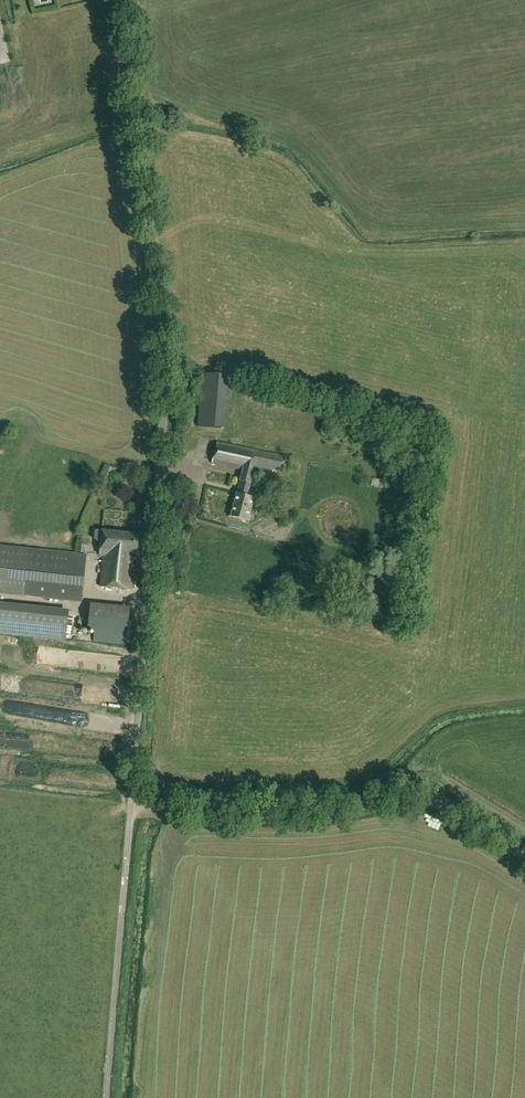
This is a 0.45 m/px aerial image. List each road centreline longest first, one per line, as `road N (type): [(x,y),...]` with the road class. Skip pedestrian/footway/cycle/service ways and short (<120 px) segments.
road 1 (unclassified): [(524,854),(423,797),(314,808),(131,805),(154,426),(129,0)]

